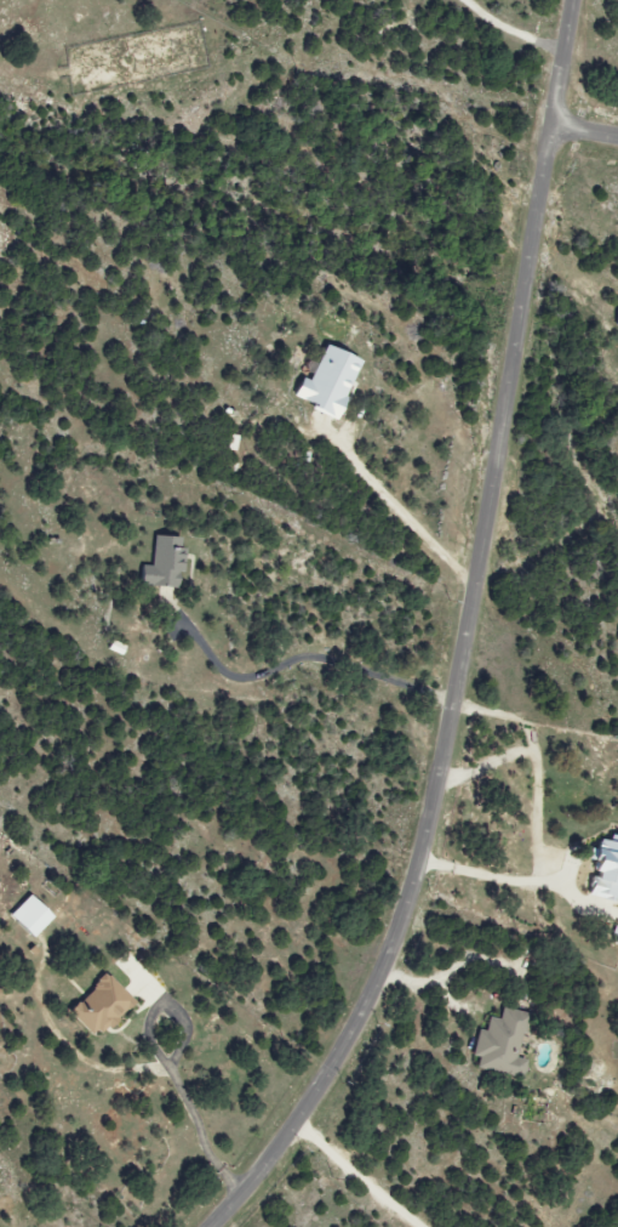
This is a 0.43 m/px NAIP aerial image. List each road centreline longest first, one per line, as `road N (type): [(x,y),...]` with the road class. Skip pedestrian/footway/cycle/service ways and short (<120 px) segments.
road 1 (residential): [(207,1226),(321,1083),(365,1001),(418,853),(434,799),(568,0)]

